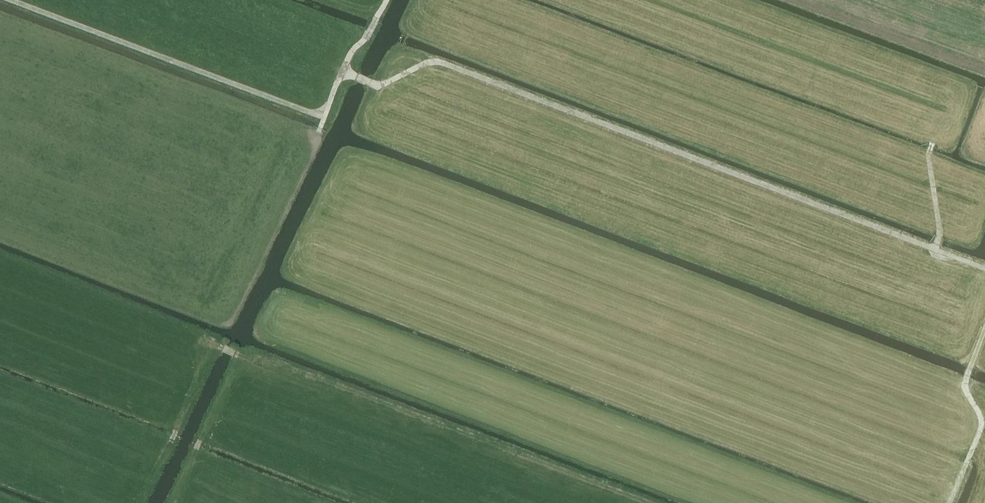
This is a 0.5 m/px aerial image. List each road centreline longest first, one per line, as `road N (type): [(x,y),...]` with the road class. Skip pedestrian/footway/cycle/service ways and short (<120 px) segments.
road 1 (track): [(937,246),(441,63),(381,86),(345,70)]
road 2 (track): [(324,117),(9,0)]
road 3 (track): [(984,329),(964,387),(979,427),(948,502)]
road 4 (track): [(984,264),(937,246),(930,138)]
road 5 (track): [(386,0),(351,53),(318,134)]

